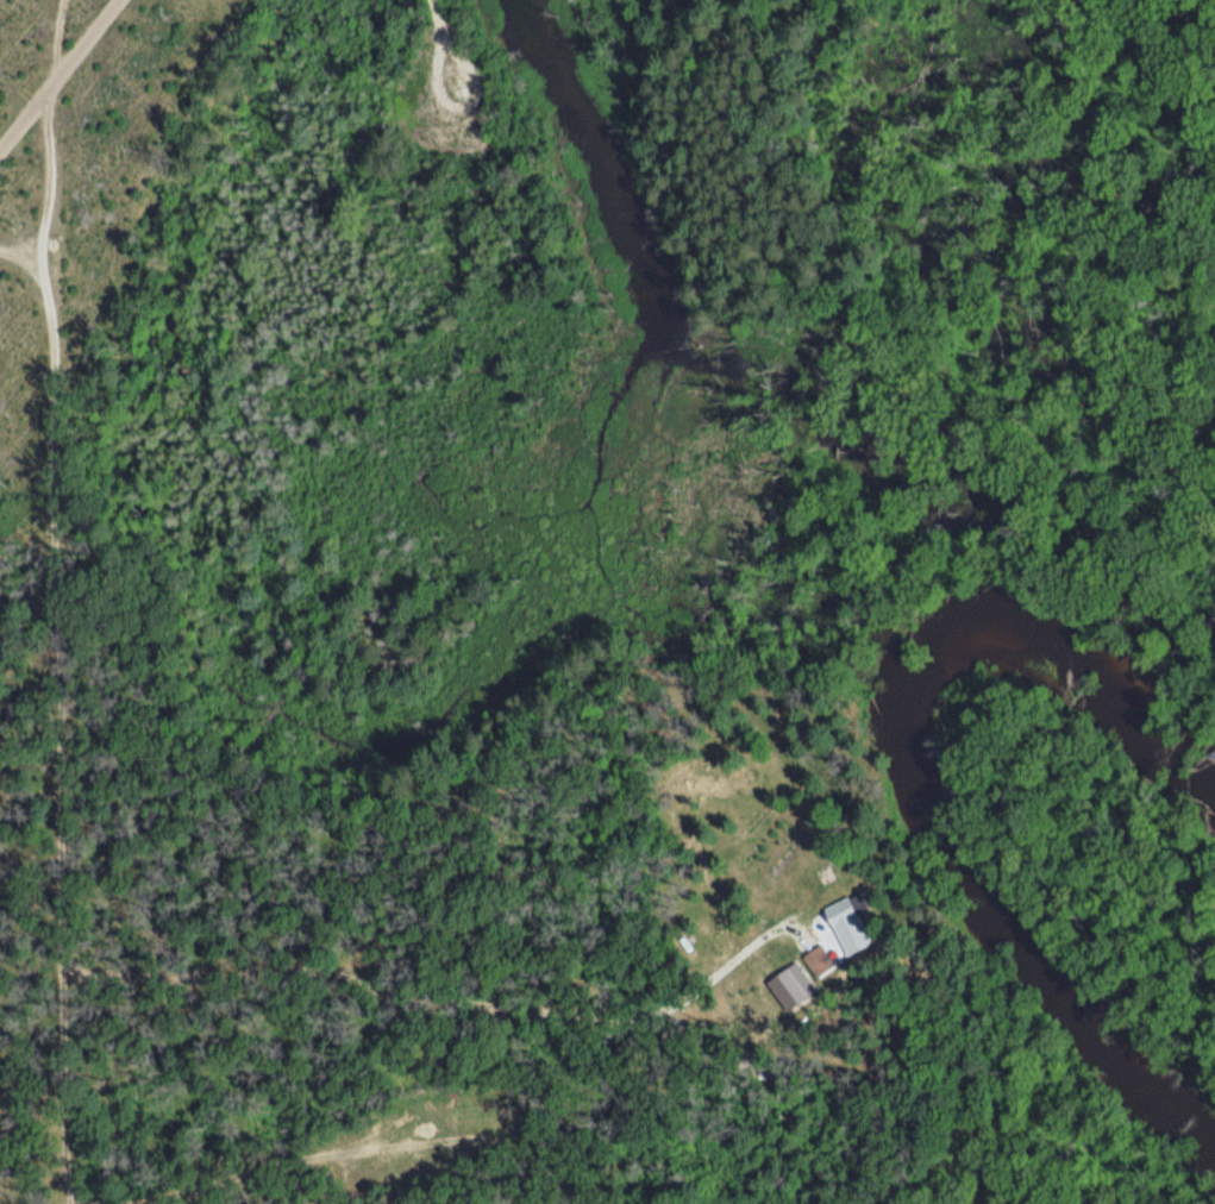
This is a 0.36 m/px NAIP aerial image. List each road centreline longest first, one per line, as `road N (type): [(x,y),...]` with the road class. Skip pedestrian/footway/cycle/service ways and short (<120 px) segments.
road 1 (residential): [(48,1203),(55,612),(63,557),(57,74)]
road 2 (residential): [(0,159),(120,0)]

